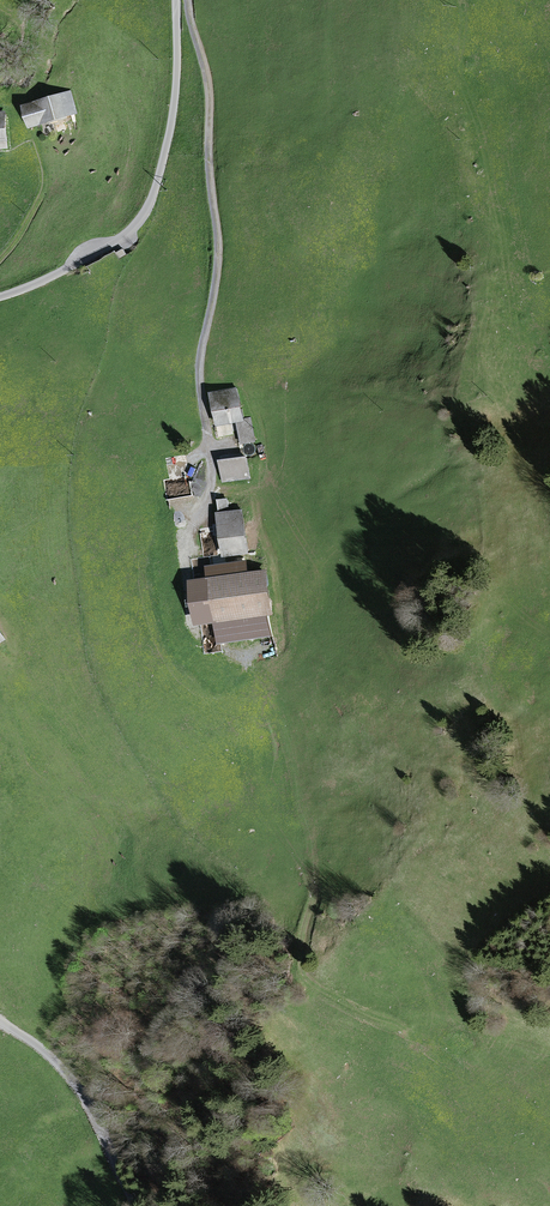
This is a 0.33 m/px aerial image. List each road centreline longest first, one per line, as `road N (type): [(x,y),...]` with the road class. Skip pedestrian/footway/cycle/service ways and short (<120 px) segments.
road 1 (track): [(405,1030),(304,974),(312,895),(295,785),(277,720),(226,640)]
road 2 (unclassified): [(0,297),(84,262),(143,217),(170,129),(177,0)]
road 3 (unclassified): [(135,1205),(107,1139),(64,1068),(0,1021)]

